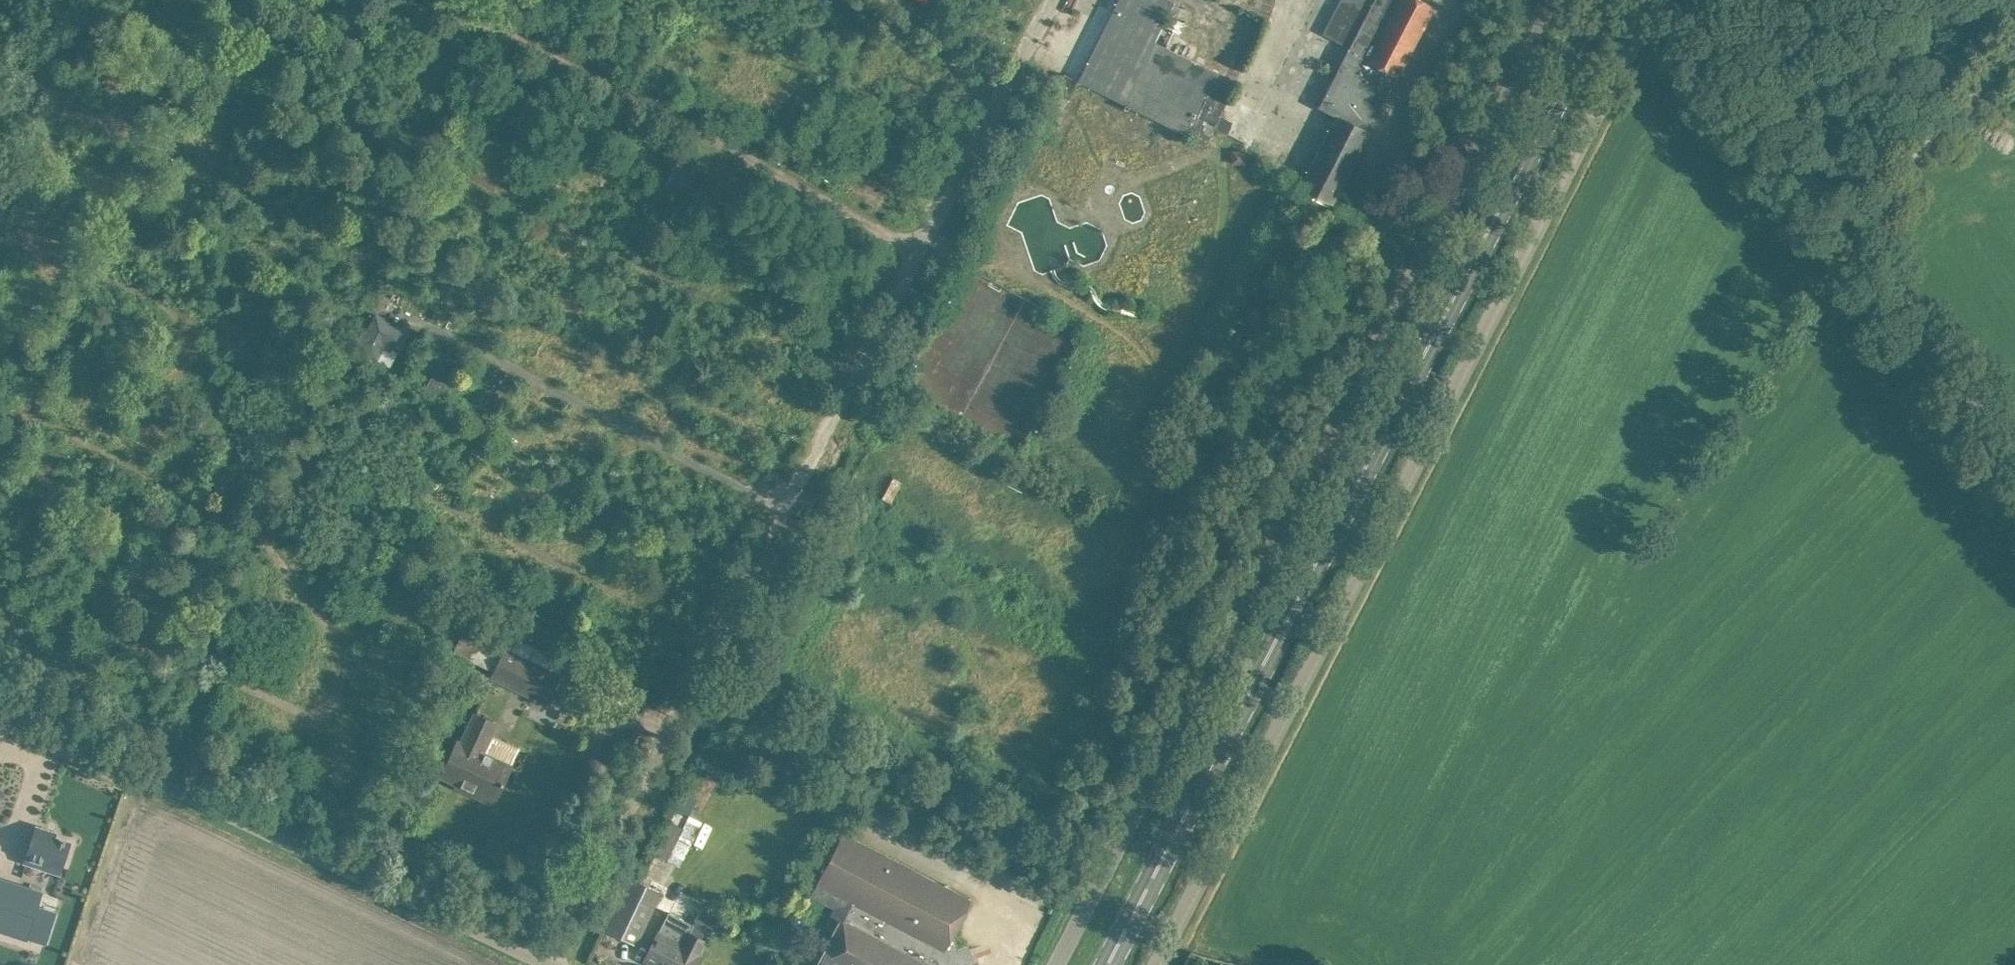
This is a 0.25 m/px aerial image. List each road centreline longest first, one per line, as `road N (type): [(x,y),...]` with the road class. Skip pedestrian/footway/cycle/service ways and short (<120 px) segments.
road 1 (unclassified): [(1056,964),(1557,0)]
road 2 (unclassified): [(1157,964),(1657,0)]
road 3 (primary): [(1110,964),(1598,0)]
road 4 (unclassified): [(545,964),(0,707)]

